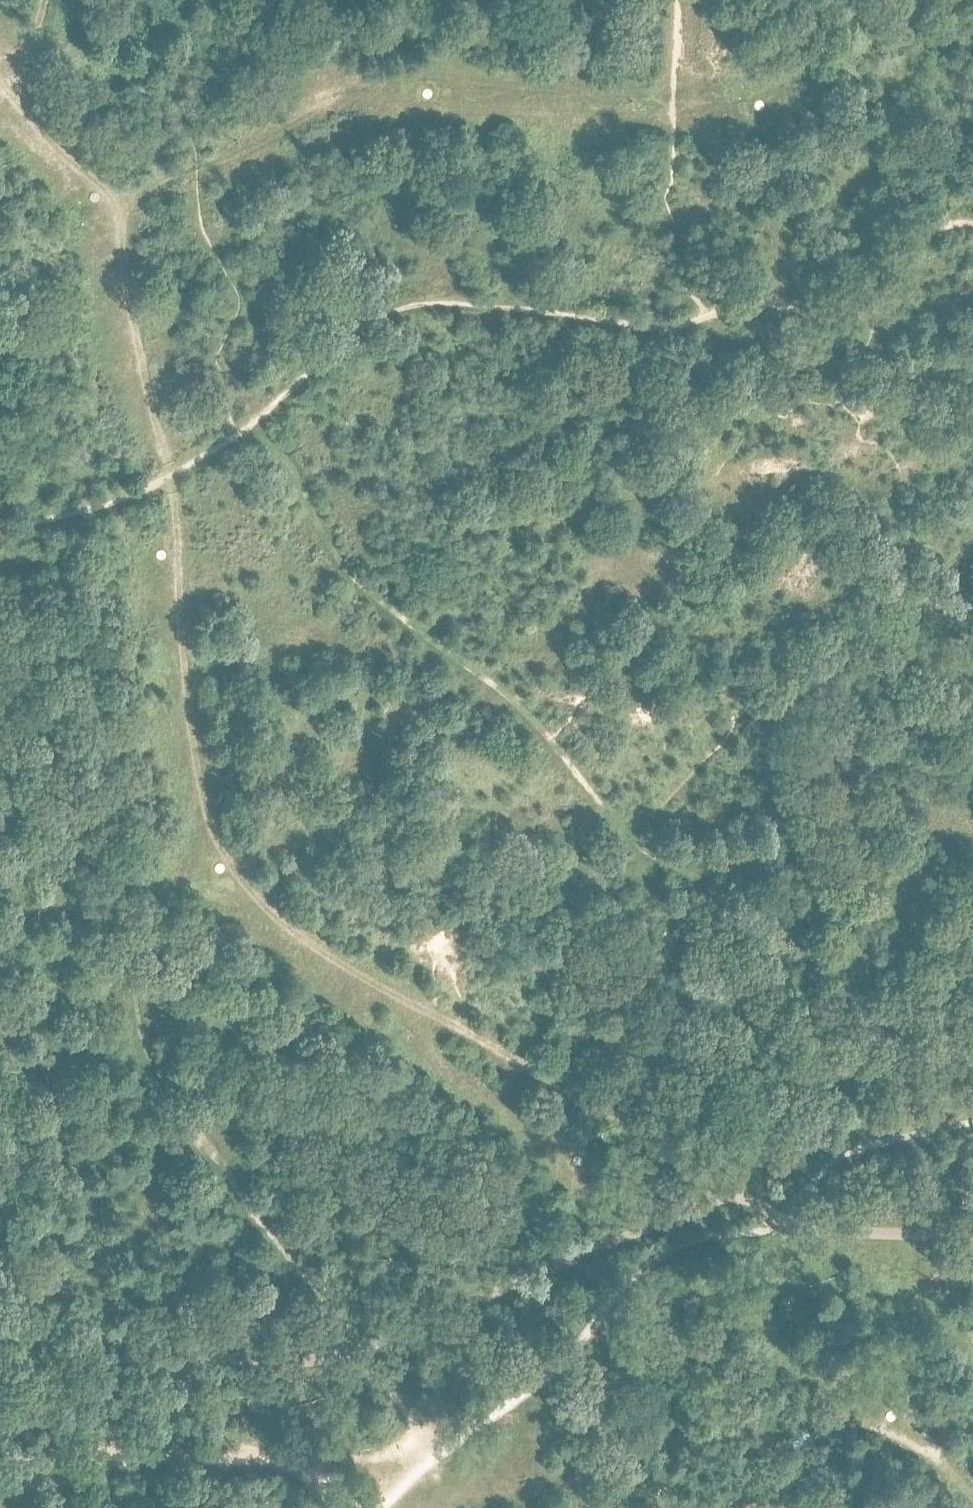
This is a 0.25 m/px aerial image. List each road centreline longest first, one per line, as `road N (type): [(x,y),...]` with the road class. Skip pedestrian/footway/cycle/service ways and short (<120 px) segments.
road 1 (track): [(715,1199),(709,1179),(453,1031),(305,933),(233,869),(195,756),(174,475),(128,294),(124,202),(0,83)]
road 2 (track): [(0,558),(32,595),(48,647),(41,743),(54,795),(119,933),(146,1052),(364,1346),(435,1457)]
road 3 (track): [(890,297),(842,323),(761,303),(695,323),(656,325),(507,308),(388,314),(252,427),(174,475),(96,507),(0,531)]
road 4 (track): [(755,932),(702,881),(631,837),(497,688),(348,576),(282,456),(252,427)]
road 5 (track): [(747,109),(673,108),(518,85),(366,83),(258,145),(166,178),(124,202)]
road 6 (track): [(582,1173),(310,989),(247,920),(233,869)]
road 7 (track): [(755,932),(777,859),(824,801),(881,762),(912,717),(930,671),(924,612)]
road 8 (track): [(972,1501),(729,1293)]
road 9 (track): [(755,932),(741,972),(730,1070),(705,1121),(709,1179)]

